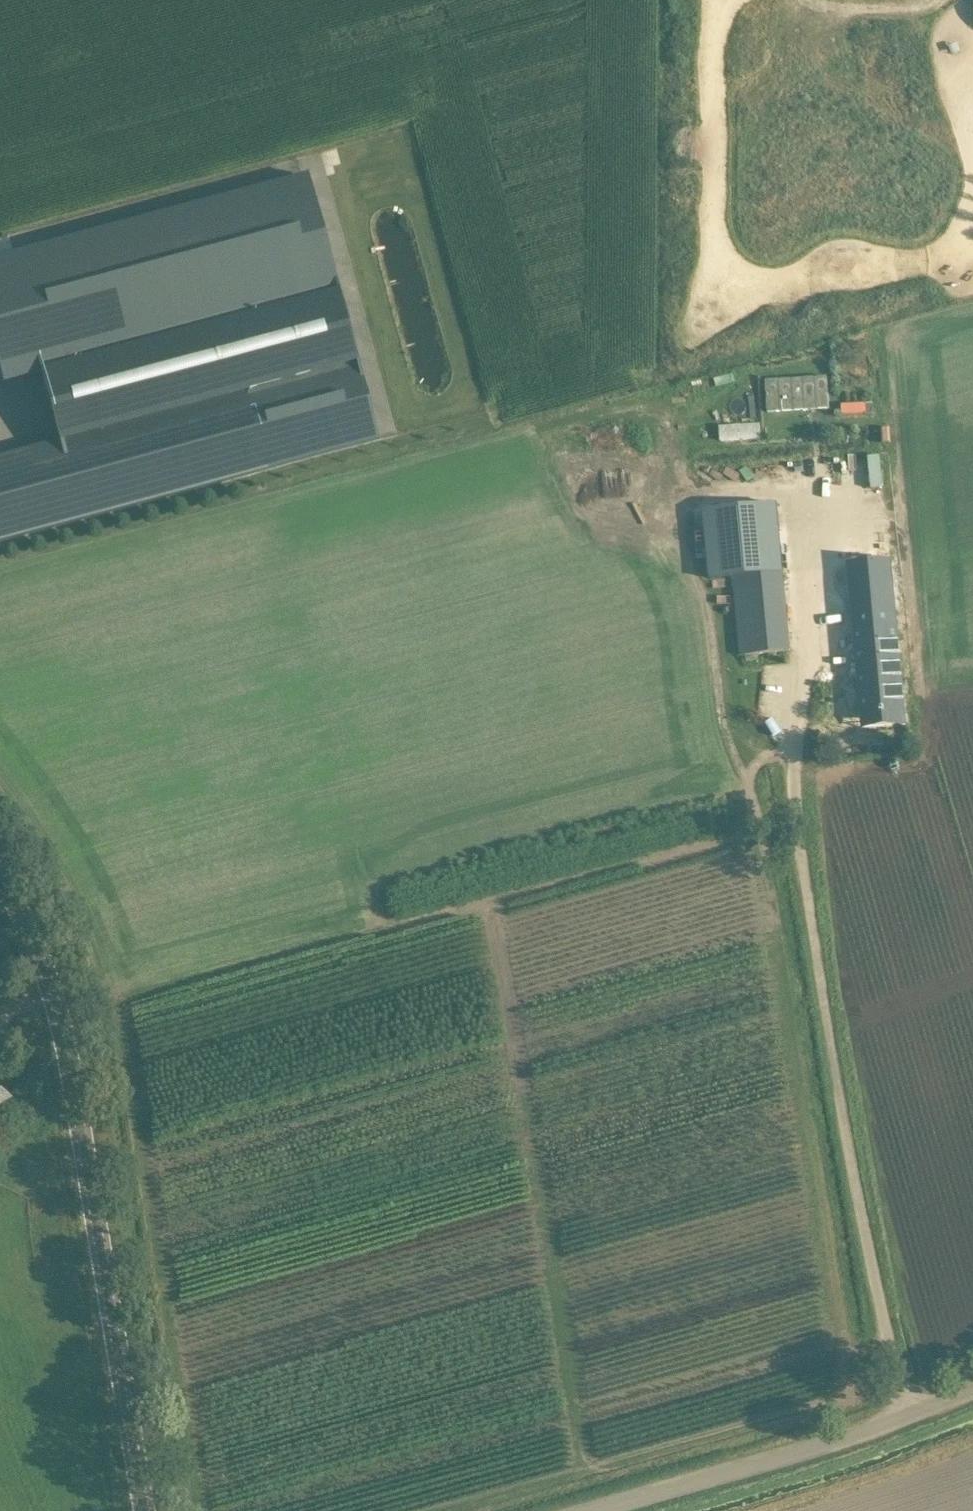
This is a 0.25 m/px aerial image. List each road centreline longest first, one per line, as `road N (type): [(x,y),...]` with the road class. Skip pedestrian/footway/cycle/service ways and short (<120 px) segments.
road 1 (unclassified): [(150,1510),(78,1059),(23,901),(0,864)]
road 2 (unclassified): [(594,1510),(766,1462),(972,1386)]

